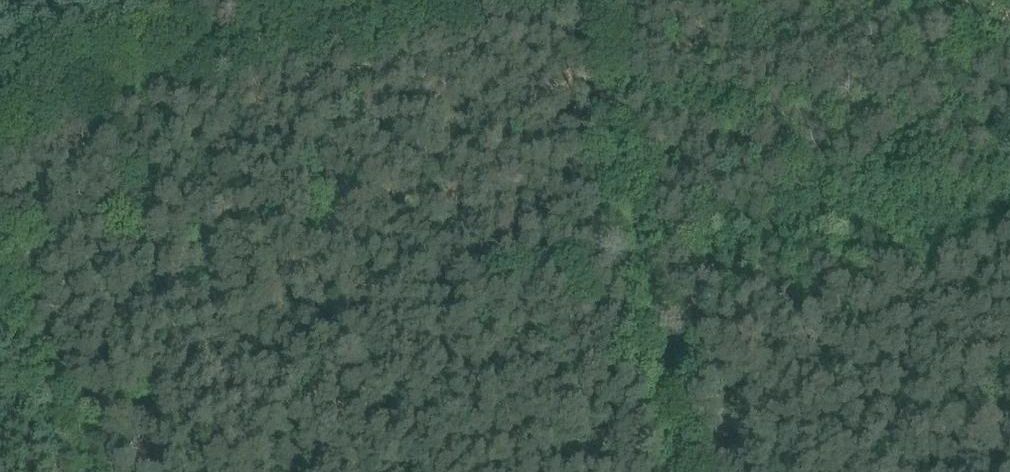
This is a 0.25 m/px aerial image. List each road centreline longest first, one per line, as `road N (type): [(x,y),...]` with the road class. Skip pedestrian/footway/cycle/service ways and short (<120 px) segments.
road 1 (track): [(0,101),(495,0)]

